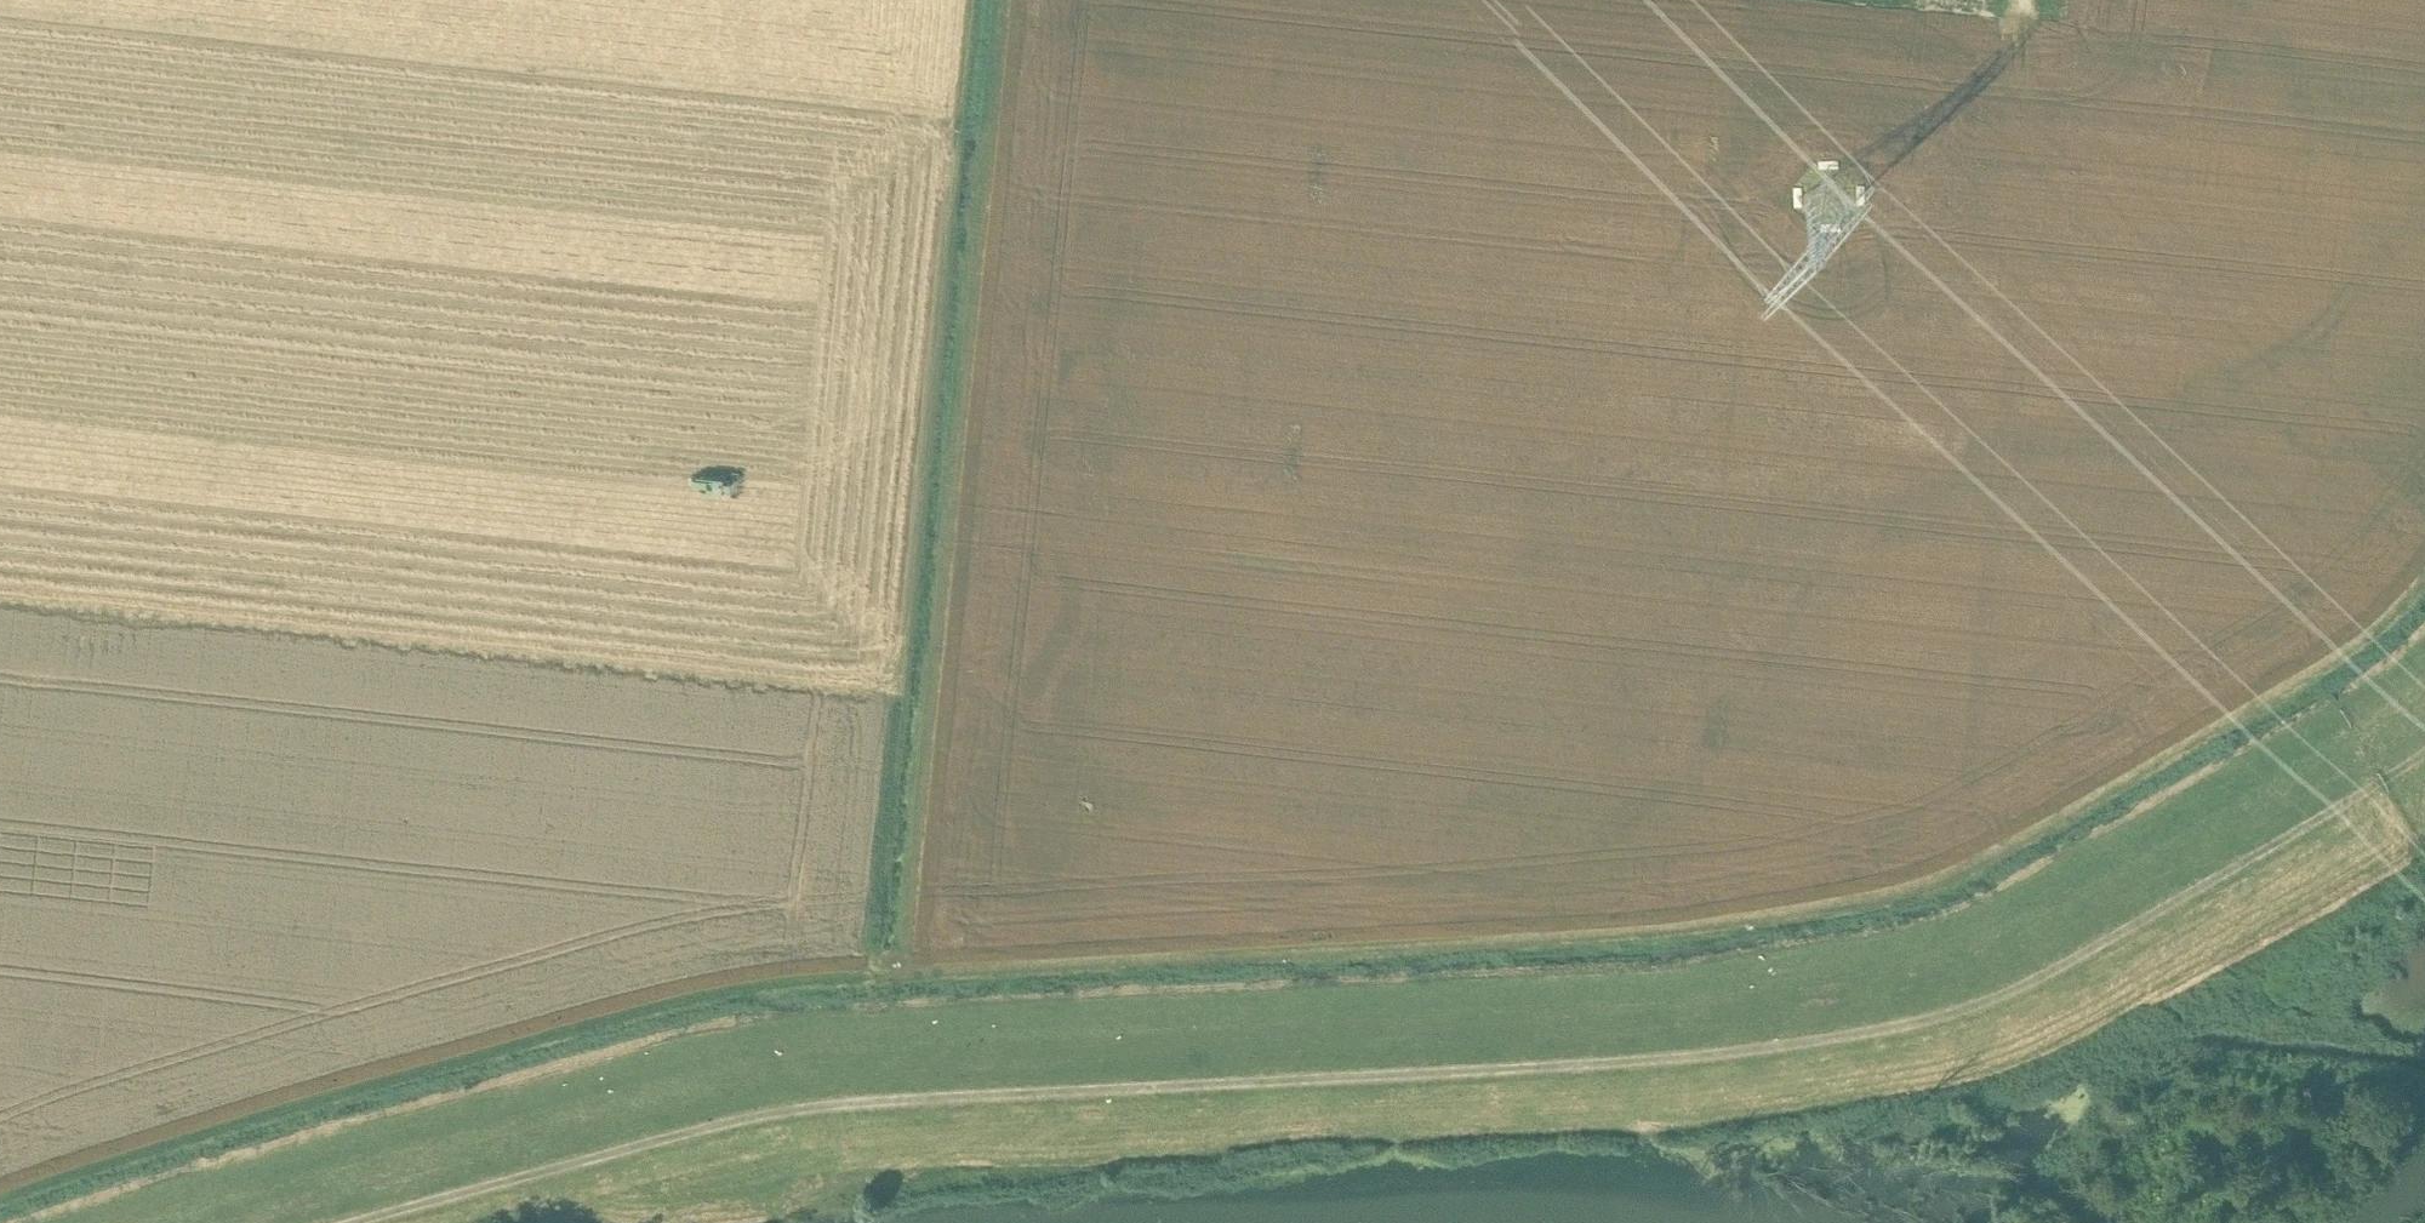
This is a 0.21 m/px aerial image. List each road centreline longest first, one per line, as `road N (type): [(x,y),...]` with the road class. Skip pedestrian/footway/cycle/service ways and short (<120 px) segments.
road 1 (track): [(392,1222),(751,1114)]

